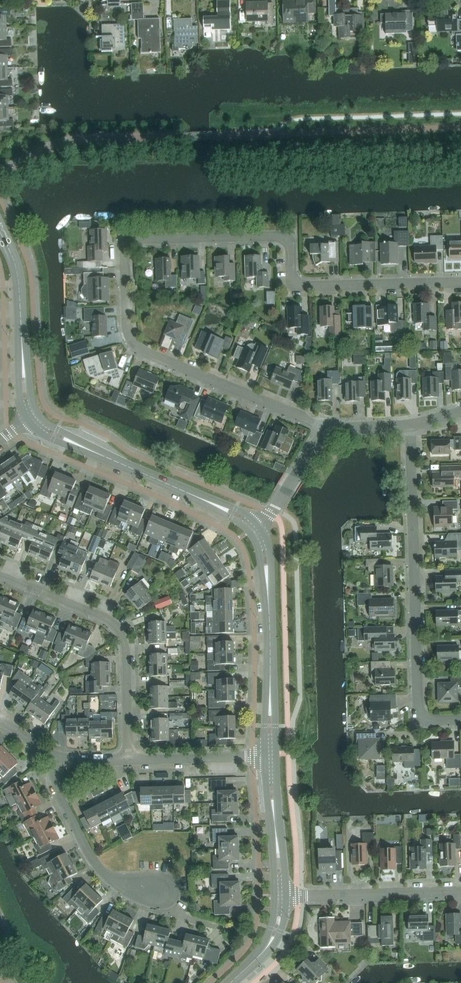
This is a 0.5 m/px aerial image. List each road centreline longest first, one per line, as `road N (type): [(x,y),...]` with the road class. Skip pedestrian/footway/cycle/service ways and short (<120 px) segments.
road 1 (residential): [(327,433),(135,345),(124,240),(291,235),(291,286),(460,282)]
road 2 (residential): [(460,719),(418,720),(410,424)]
road 3 (residential): [(128,760),(118,628),(0,574)]
road 4 (residential): [(159,887),(127,889),(95,861),(54,784),(59,757)]
road 5 (residential): [(285,897),(460,892)]
road 6 (tertiary): [(265,756),(274,897)]
road 7 (tertiary): [(285,897),(276,756)]
road 8 (residential): [(265,756),(128,760)]

